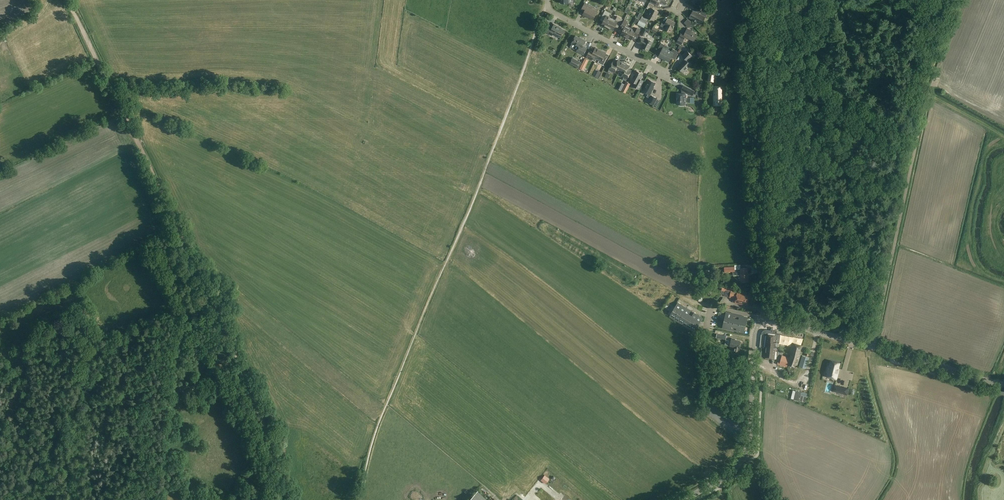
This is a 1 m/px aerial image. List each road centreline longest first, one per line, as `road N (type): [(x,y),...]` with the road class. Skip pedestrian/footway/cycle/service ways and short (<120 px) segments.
road 1 (tertiary): [(767,315),(744,0)]
road 2 (track): [(291,499),(178,227)]
road 3 (track): [(178,227),(68,0)]
road 4 (tertiary): [(767,315),(999,383)]
road 5 (tertiary): [(683,499),(743,459),(755,335),(767,315)]
road 6 (track): [(1003,144),(986,156),(971,236),(981,270),(1003,280)]
road 7 (residential): [(673,75),(552,12),(548,0)]
road 8 (track): [(28,375),(14,499)]

